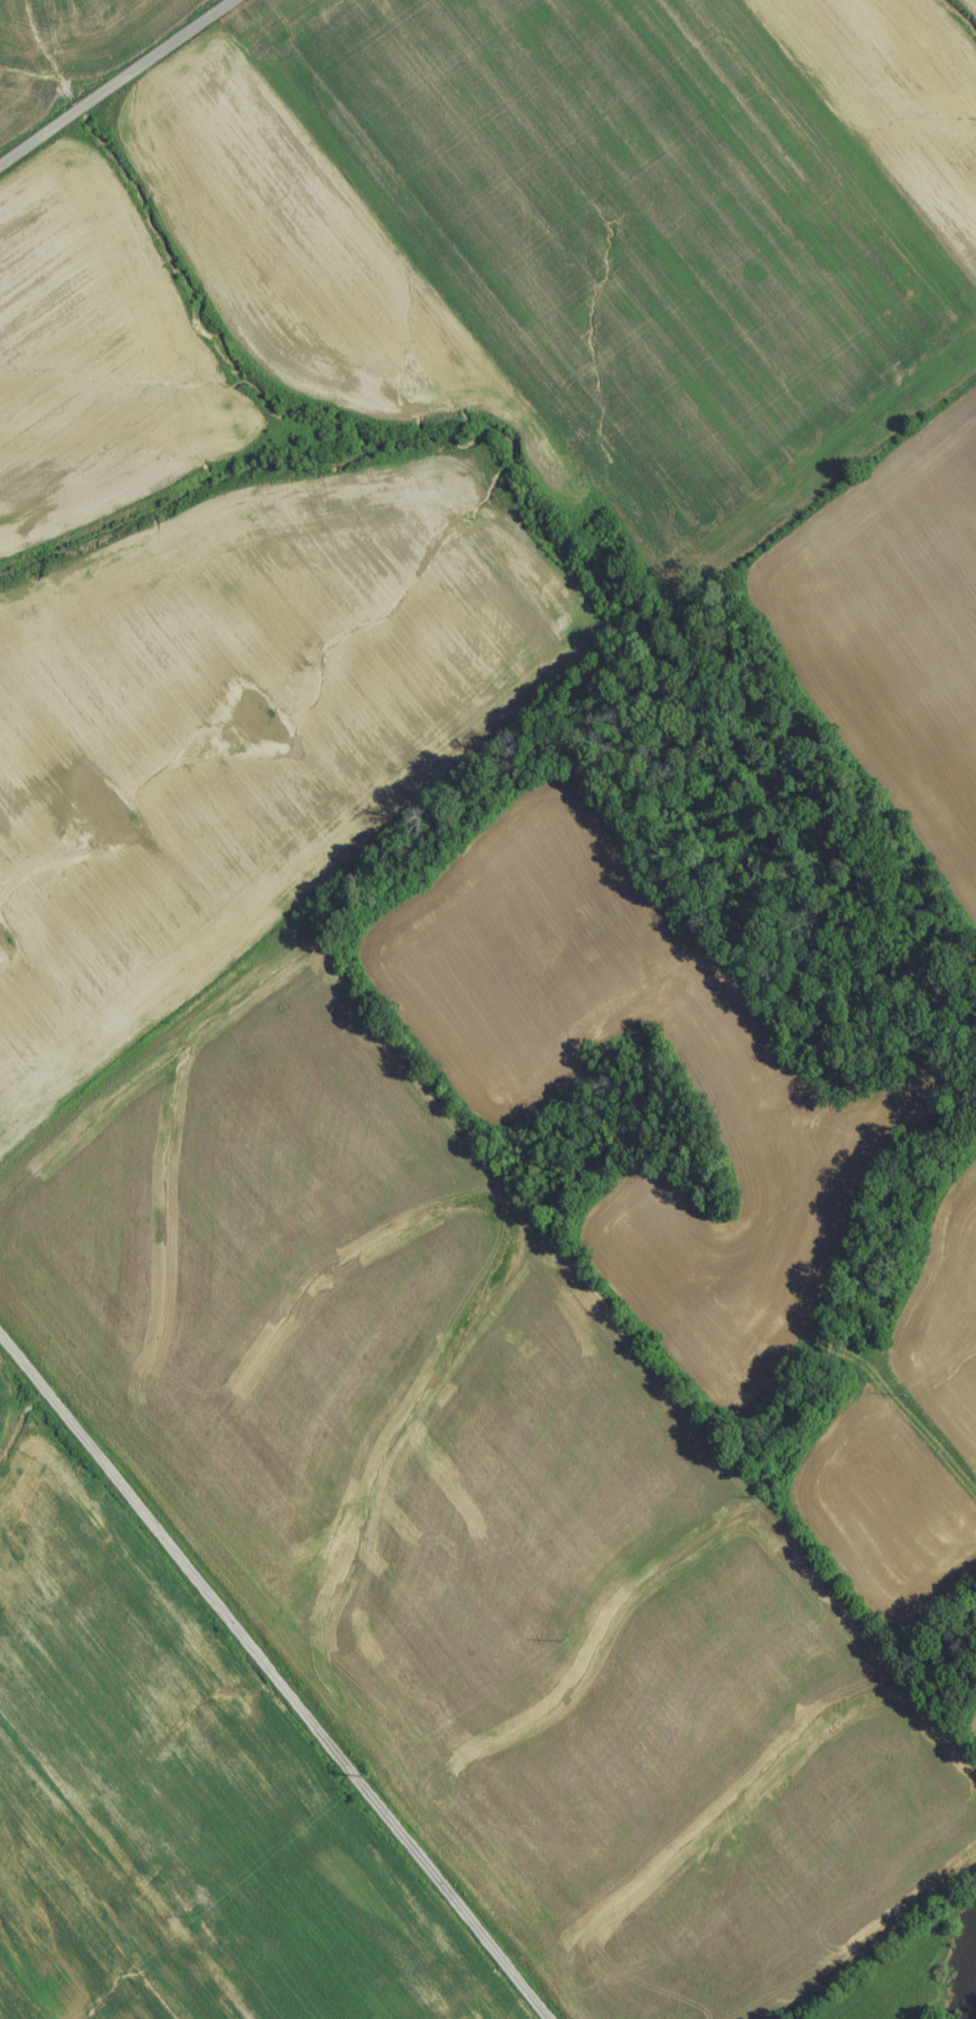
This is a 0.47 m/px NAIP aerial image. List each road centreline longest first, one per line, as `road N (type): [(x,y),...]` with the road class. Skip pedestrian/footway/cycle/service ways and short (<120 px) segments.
road 1 (residential): [(541,2018),(0,1342)]
road 2 (residential): [(0,168),(239,0)]

